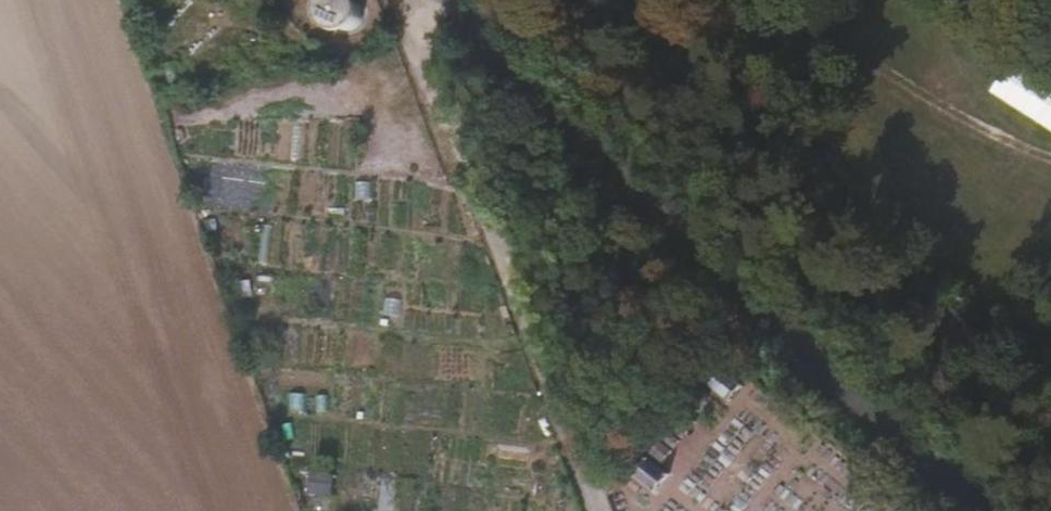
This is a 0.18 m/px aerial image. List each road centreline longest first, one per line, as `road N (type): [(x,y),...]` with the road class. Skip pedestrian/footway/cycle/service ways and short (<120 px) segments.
road 1 (unclassified): [(990,510),(732,282),(449,0)]
road 2 (unclassified): [(597,510),(413,0)]

